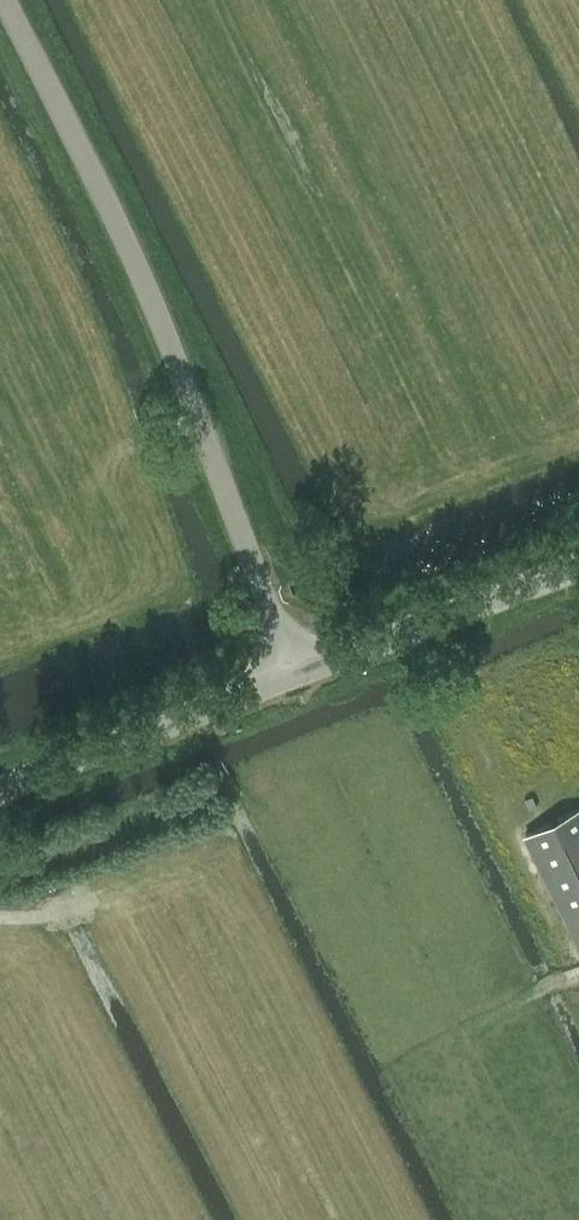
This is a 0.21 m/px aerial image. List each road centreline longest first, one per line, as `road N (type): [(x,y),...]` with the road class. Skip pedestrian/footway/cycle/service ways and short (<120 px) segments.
road 1 (unclassified): [(299,680),(130,251),(5,0)]
road 2 (unclassified): [(0,791),(299,680)]
road 3 (unclassified): [(299,680),(578,574)]

